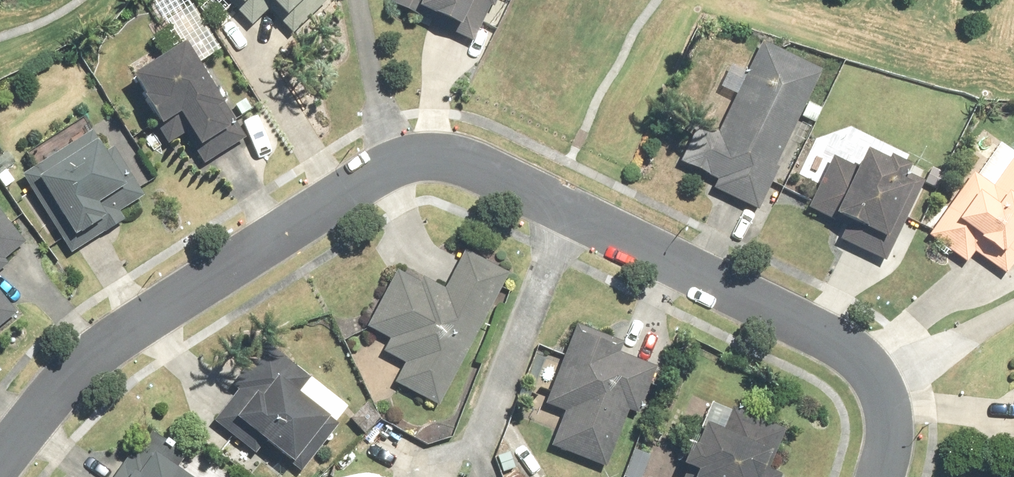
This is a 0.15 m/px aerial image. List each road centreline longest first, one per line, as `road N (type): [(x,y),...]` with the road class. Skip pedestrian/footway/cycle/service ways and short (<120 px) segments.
road 1 (residential): [(0,462),(97,352),(368,180),(426,158),(478,170),(843,347),(884,393),(891,420),(880,476)]

